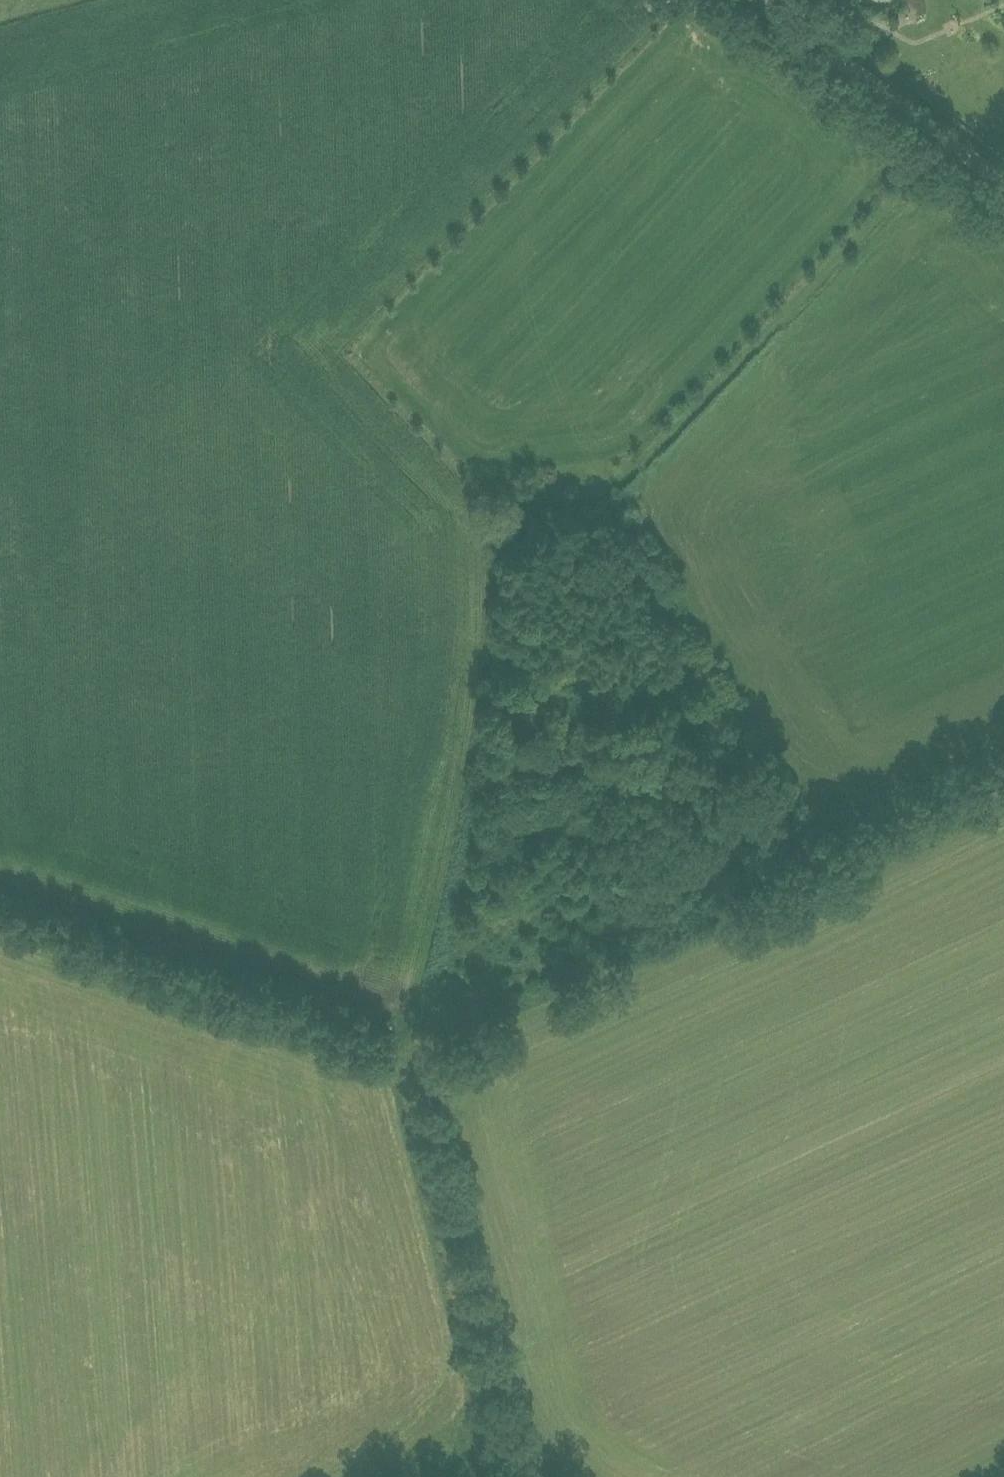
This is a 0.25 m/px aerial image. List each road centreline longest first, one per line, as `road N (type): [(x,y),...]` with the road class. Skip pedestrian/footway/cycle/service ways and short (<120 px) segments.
road 1 (unclassified): [(1003,183),(760,0)]

